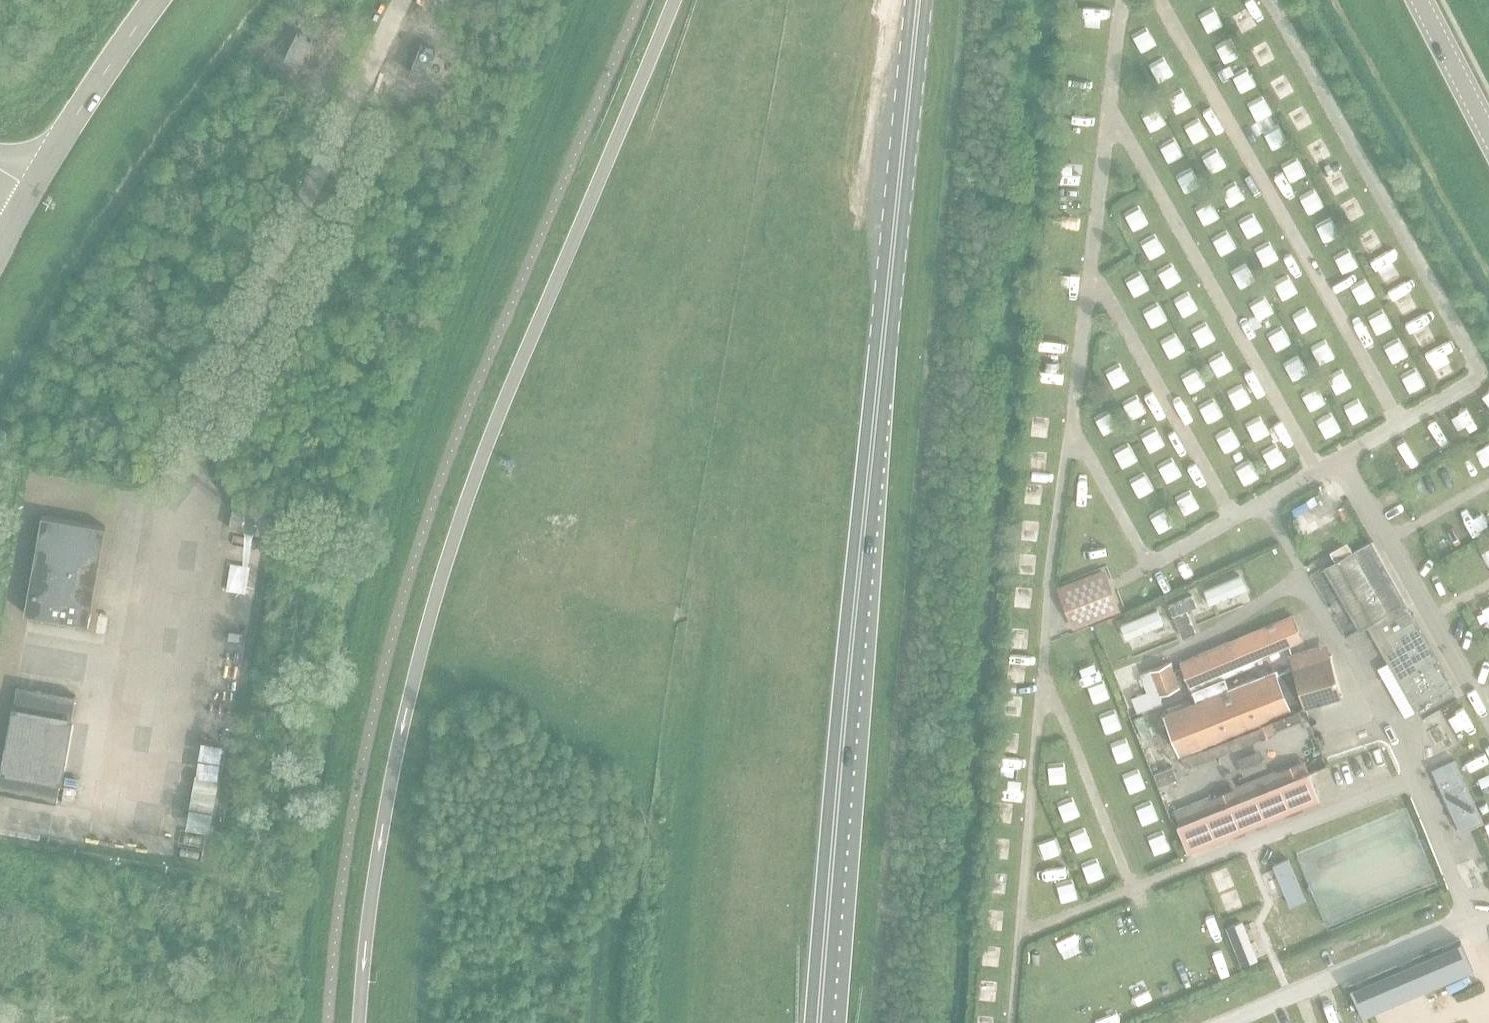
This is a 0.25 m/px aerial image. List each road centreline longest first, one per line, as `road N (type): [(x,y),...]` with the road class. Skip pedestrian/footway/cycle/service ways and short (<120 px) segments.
road 1 (primary): [(674,0),(499,413),(437,590),(388,790),(359,1022)]
road 2 (primary): [(818,1022),(919,0)]
road 3 (unclassified): [(32,184),(154,0)]
road 4 (tertiary): [(1488,136),(1419,0)]

